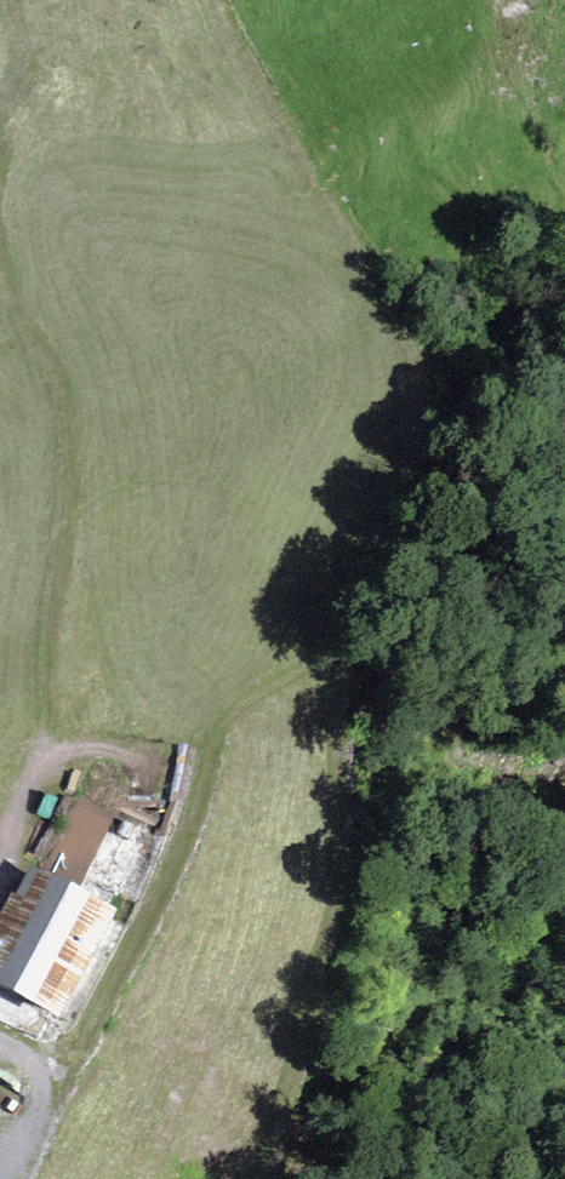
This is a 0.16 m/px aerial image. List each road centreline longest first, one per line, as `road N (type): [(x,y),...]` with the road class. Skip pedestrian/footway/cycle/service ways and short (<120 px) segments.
road 1 (track): [(210,0),(276,133),(341,238),(411,388),(384,509),(336,588),(331,912),(302,986),(254,1178)]
road 2 (track): [(0,1047),(57,1059),(81,1041),(163,894),(219,726),(263,675),(334,649)]
road 3 (track): [(0,289),(56,397),(59,483),(31,764),(0,827)]
road 4 (track): [(7,0),(22,76),(0,119)]

